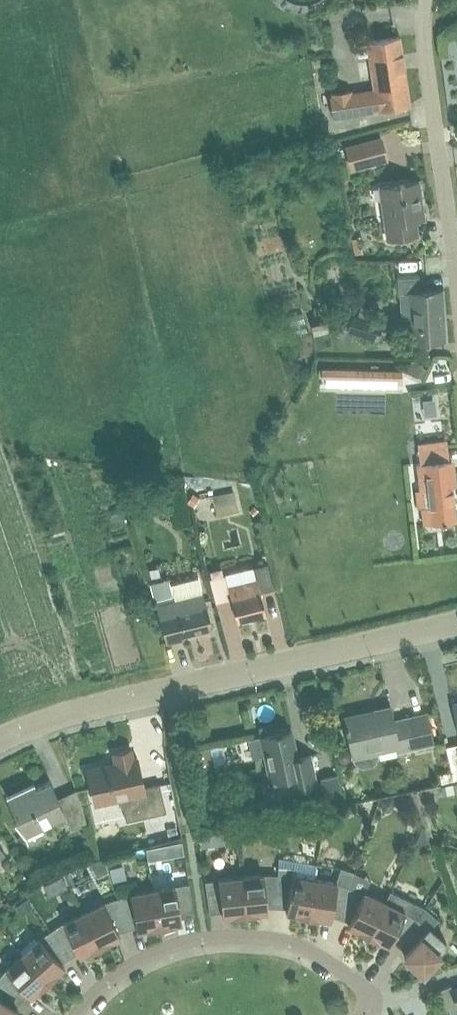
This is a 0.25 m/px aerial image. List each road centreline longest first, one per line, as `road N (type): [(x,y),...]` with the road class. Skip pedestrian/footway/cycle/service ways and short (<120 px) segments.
road 1 (tertiary): [(0,745),(121,704),(456,622)]
road 2 (residential): [(67,1014),(135,960),(239,939),(303,951),(353,986),(362,1014)]
road 3 (track): [(456,318),(426,0)]

